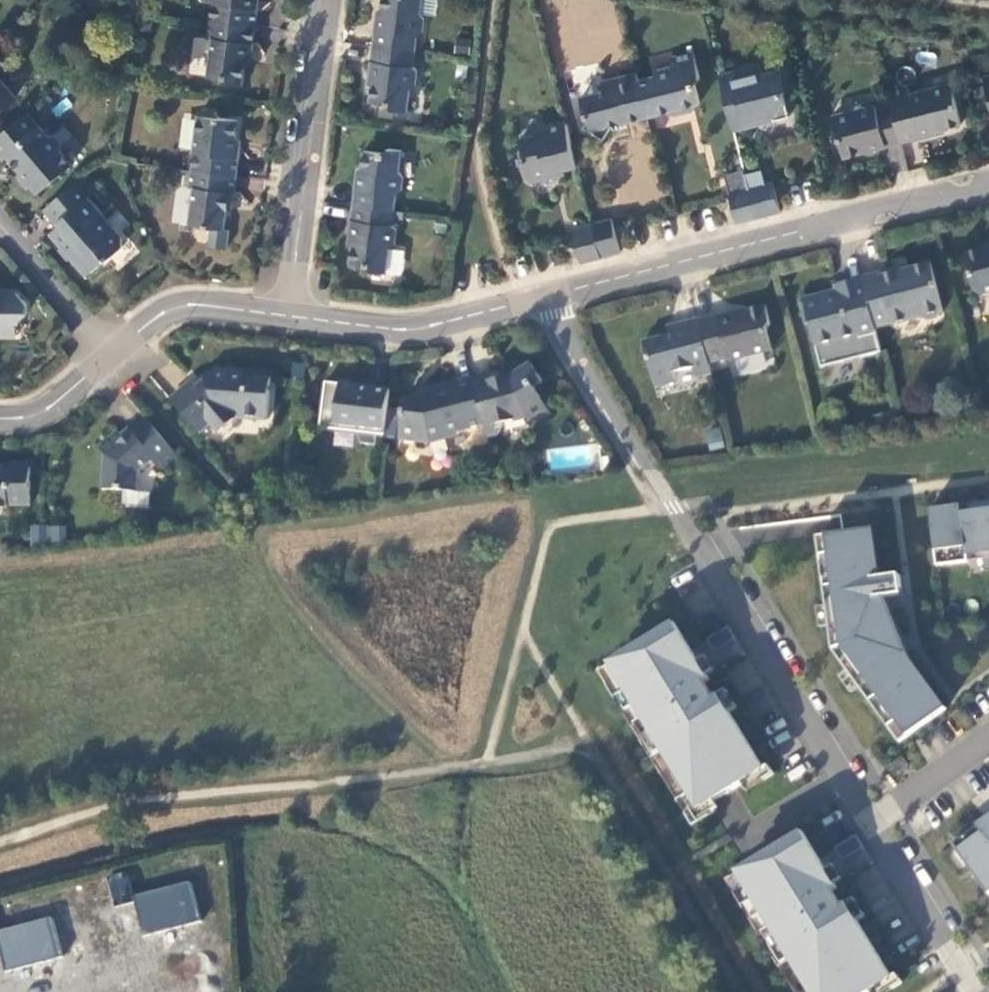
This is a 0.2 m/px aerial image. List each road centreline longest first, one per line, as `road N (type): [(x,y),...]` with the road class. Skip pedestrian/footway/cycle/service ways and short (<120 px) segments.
road 1 (residential): [(543,299),(988,185)]
road 2 (residential): [(875,822),(673,508)]
road 3 (residential): [(321,0),(287,317)]
road 4 (residential): [(287,317),(418,331),(543,299)]
road 5 (residential): [(543,299),(673,508)]
road 6 (residential): [(977,991),(875,822)]
road 7 (residential): [(112,352),(186,306),(287,317)]
road 8 (residential): [(112,352),(0,222)]
road 9 (residential): [(875,822),(988,741)]
road 10 (residential): [(0,421),(46,411),(112,352)]

